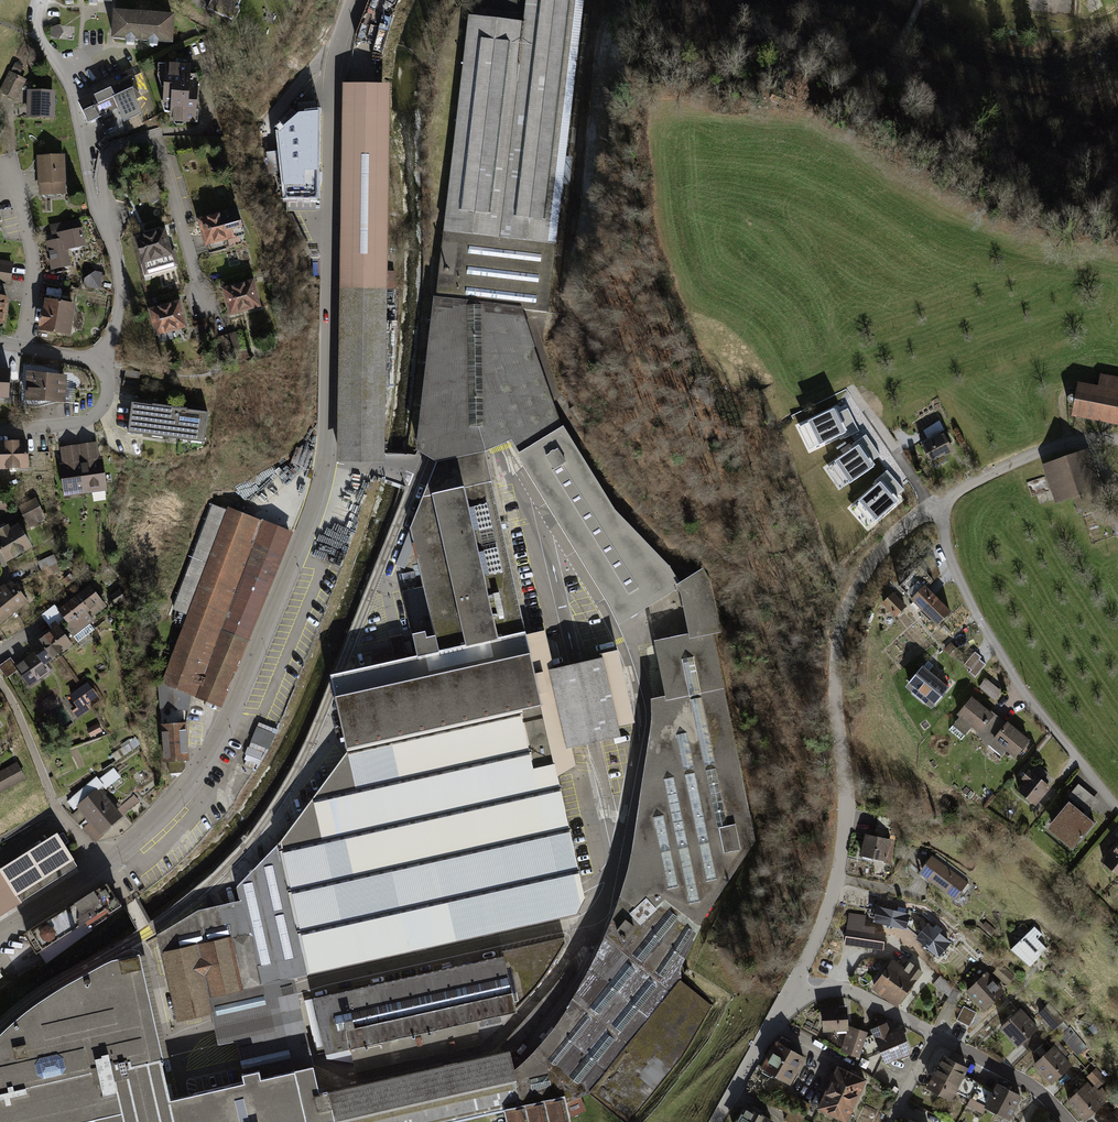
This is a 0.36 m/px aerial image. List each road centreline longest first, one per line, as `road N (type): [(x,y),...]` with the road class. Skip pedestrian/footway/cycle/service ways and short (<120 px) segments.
road 1 (residential): [(100,866),(150,825),(213,753),(316,510),(324,468),(337,66),(355,0)]
road 2 (residential): [(936,506),(893,536),(858,578),(840,622),(833,668),(844,837),(797,995)]
road 3 (residential): [(86,359),(115,331),(119,309),(105,202),(112,149),(145,137),(158,142),(196,290)]
road 4 (residential): [(936,506),(949,568),(1047,724),(1117,810)]
road 5 (residential): [(0,682),(56,807),(100,866)]
road 6 (residential): [(1117,445),(1074,442),(936,506)]
road 7 (unclassified): [(20,344),(33,265),(12,154)]
road 8 (residential): [(0,427),(91,422),(108,381),(86,359)]
road 9 (residential): [(797,995),(747,1063),(717,1121)]
road 10 (residential): [(933,1037),(841,990),(797,995)]
road 11 (residential): [(0,934),(100,866)]

